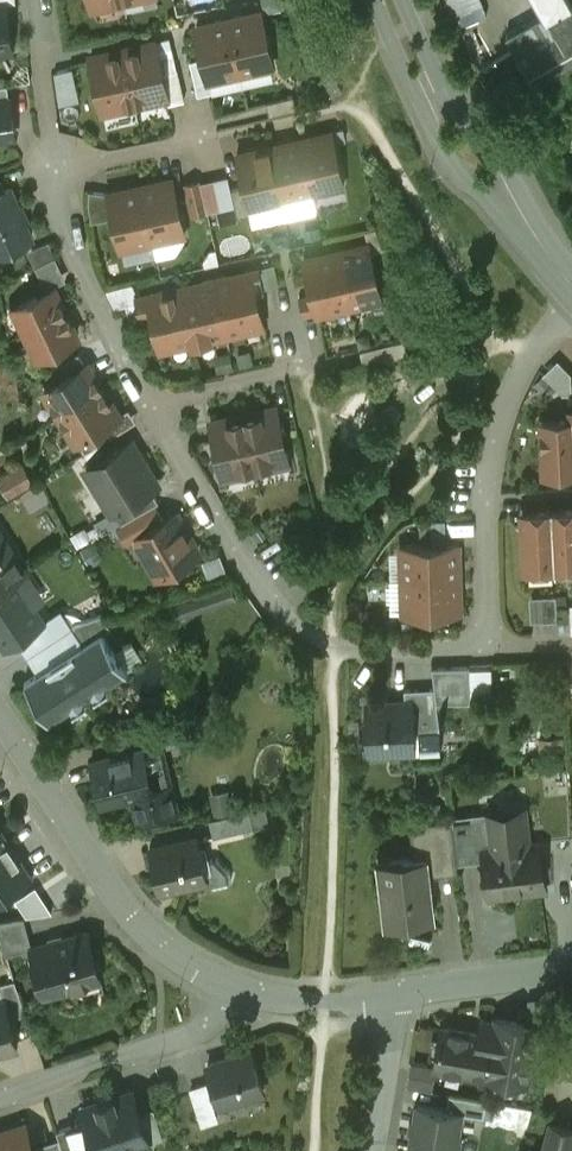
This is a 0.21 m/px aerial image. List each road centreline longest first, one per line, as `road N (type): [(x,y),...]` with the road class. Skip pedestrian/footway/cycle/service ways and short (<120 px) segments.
road 1 (residential): [(55,141),(75,248),(153,410),(279,607),(333,643),(489,646)]
road 2 (residential): [(571,304),(533,354),(497,442),(489,496),(489,646)]
road 3 (residential): [(233,984),(144,931),(87,861),(0,721)]
road 4 (secondary): [(382,0),(444,149),(533,232)]
road 5 (secondary): [(533,232),(490,135),(443,86),(398,0)]
road 6 (residential): [(233,984),(222,1012),(201,1032),(0,1098)]
road 7 (residential): [(386,996),(571,971)]
road 8 (residential): [(372,1150),(390,1028),(386,996)]
road 9 (residential): [(386,996),(285,998),(233,984)]

